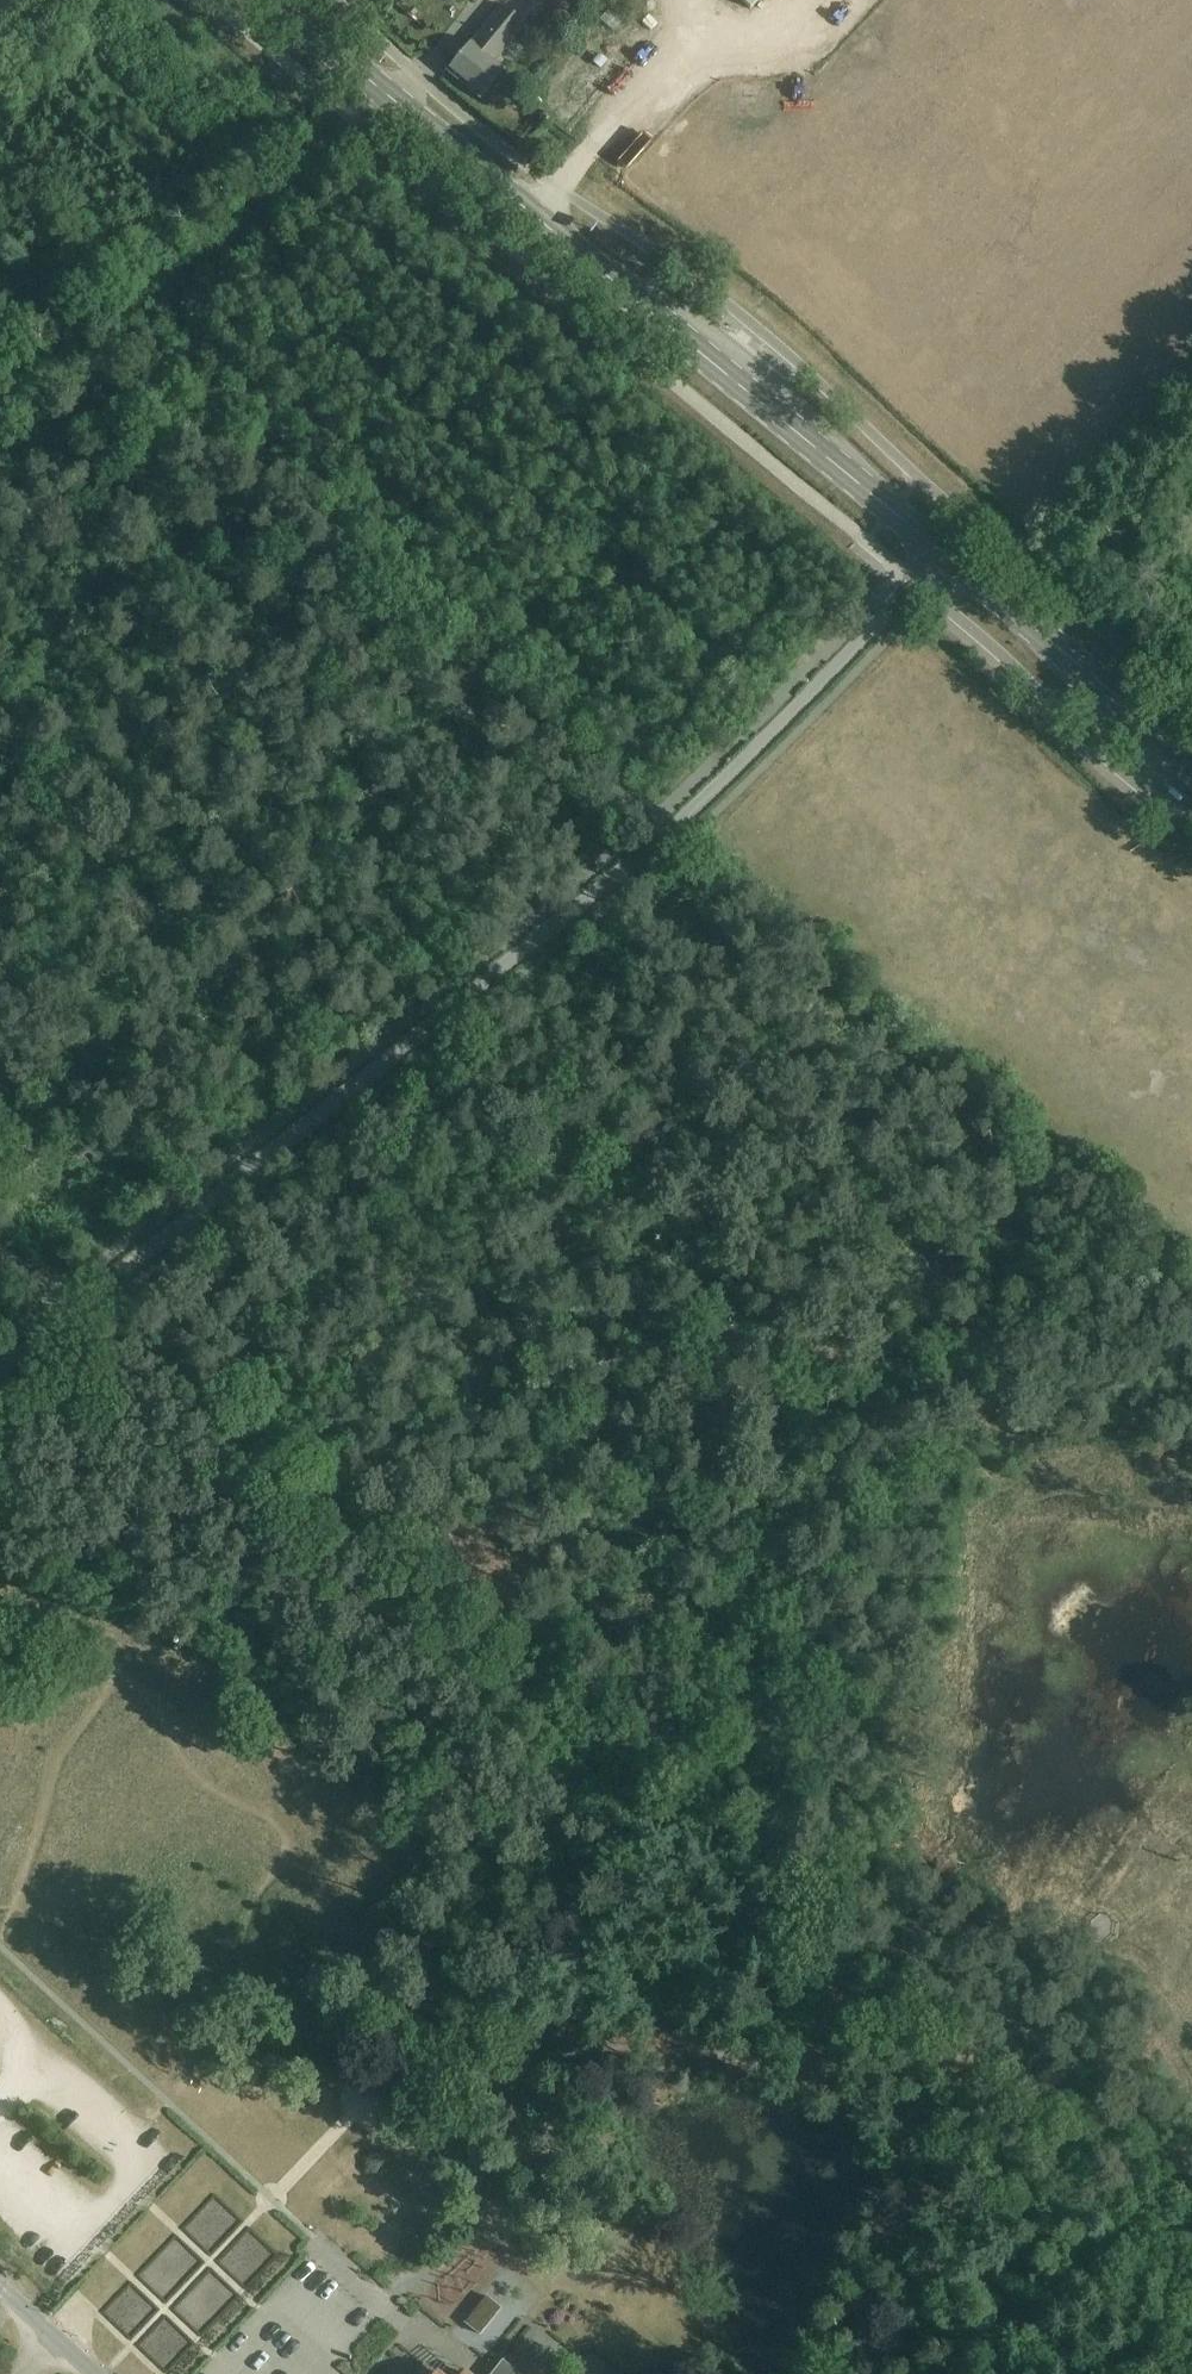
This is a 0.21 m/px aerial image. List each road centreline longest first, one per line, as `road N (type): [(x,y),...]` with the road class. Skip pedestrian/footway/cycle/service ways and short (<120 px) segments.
road 1 (unclassified): [(0,1375),(677,831),(945,555)]
road 2 (track): [(822,1987),(64,1325)]
road 3 (primary): [(945,555),(273,0)]
road 4 (primary): [(1191,755),(945,555)]
road 5 (track): [(1191,2303),(1037,2171)]
road 6 (track): [(934,2081),(822,1987)]
road 7 (track): [(1037,2171),(934,2081)]
road 8 (unclassified): [(96,2373),(0,2286)]

